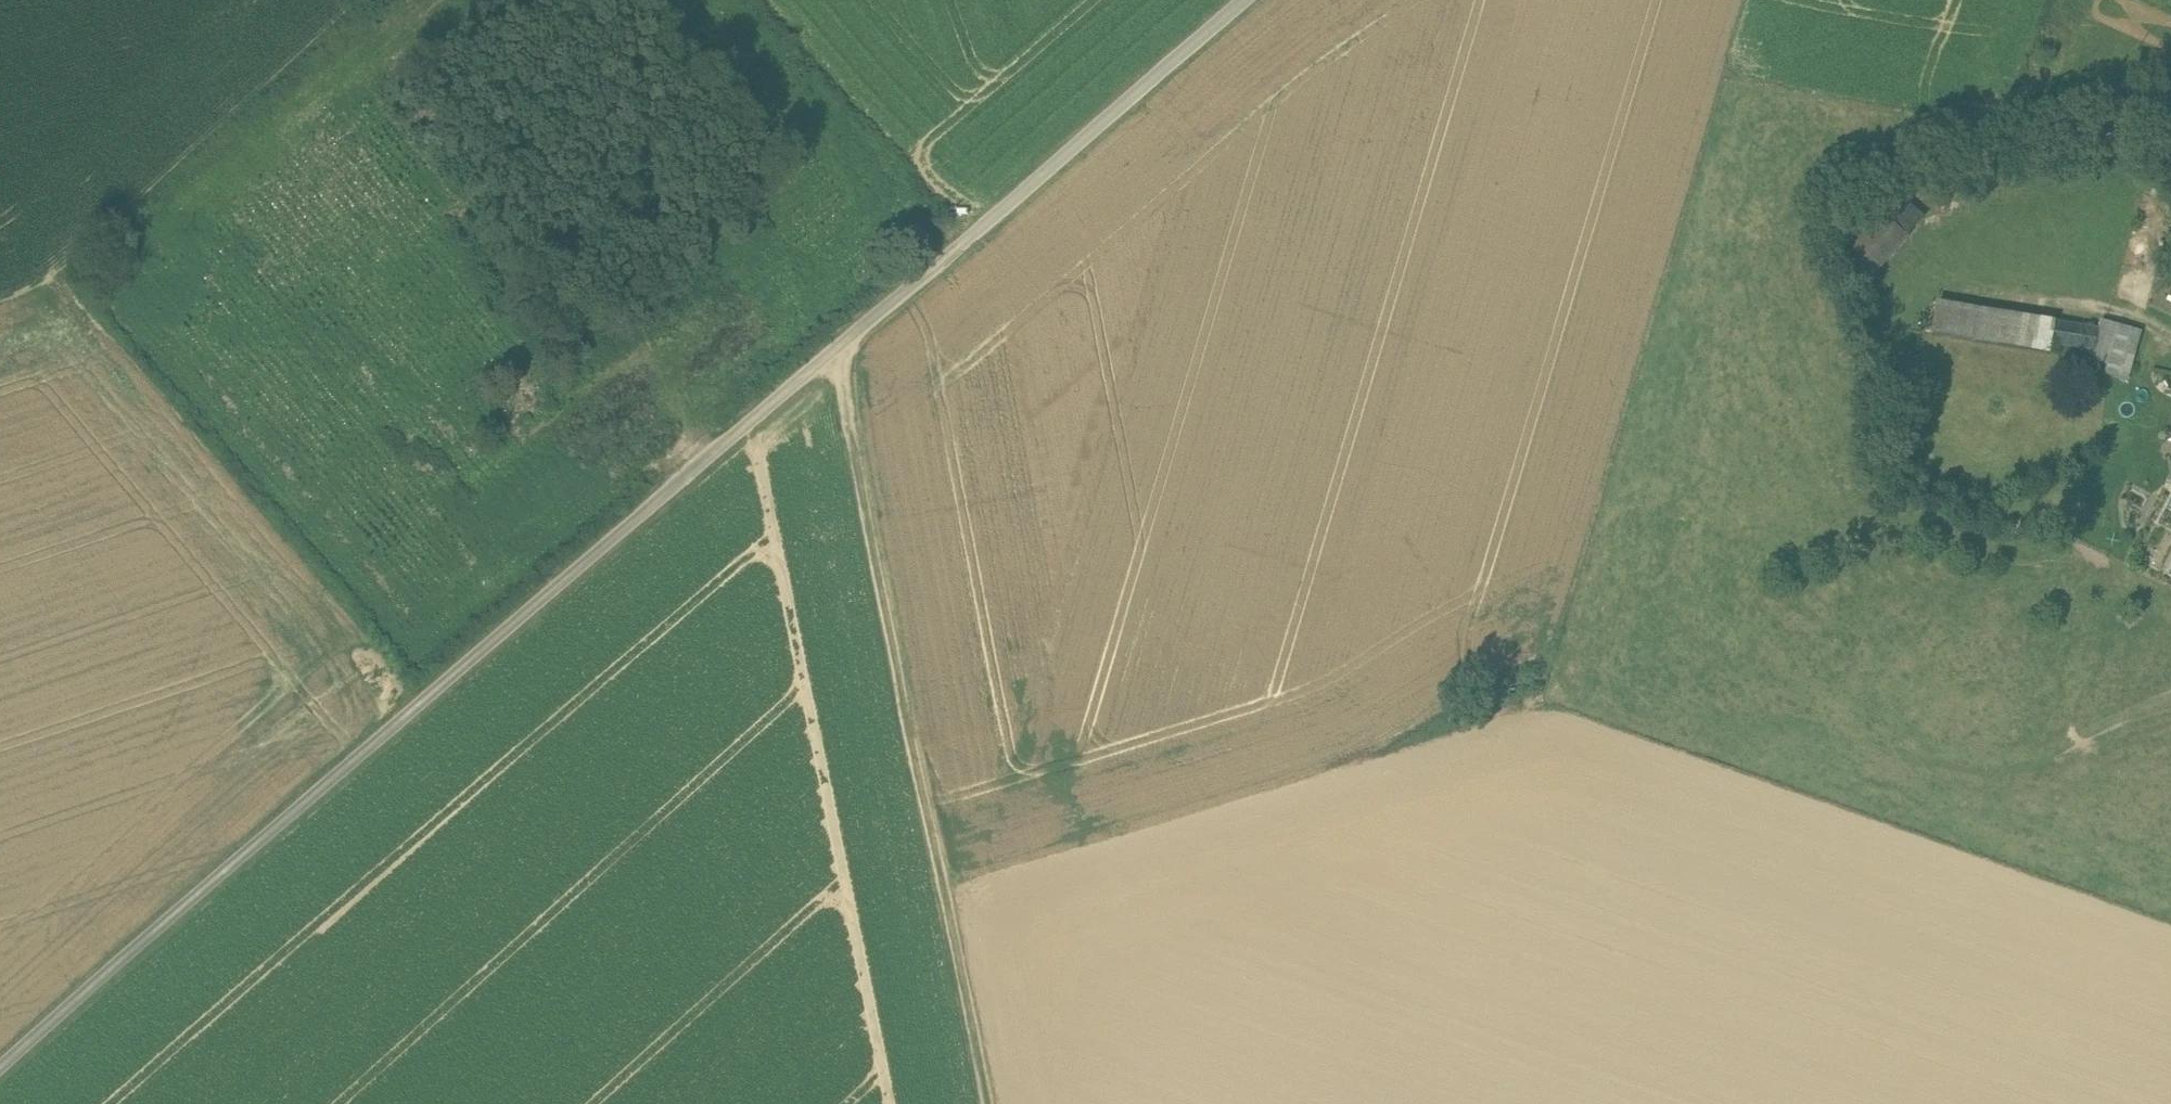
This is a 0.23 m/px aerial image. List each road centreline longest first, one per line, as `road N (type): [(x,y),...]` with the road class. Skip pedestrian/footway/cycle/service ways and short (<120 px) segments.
road 1 (unclassified): [(0,1065),(1252,0)]
road 2 (track): [(989,1103),(836,352)]

